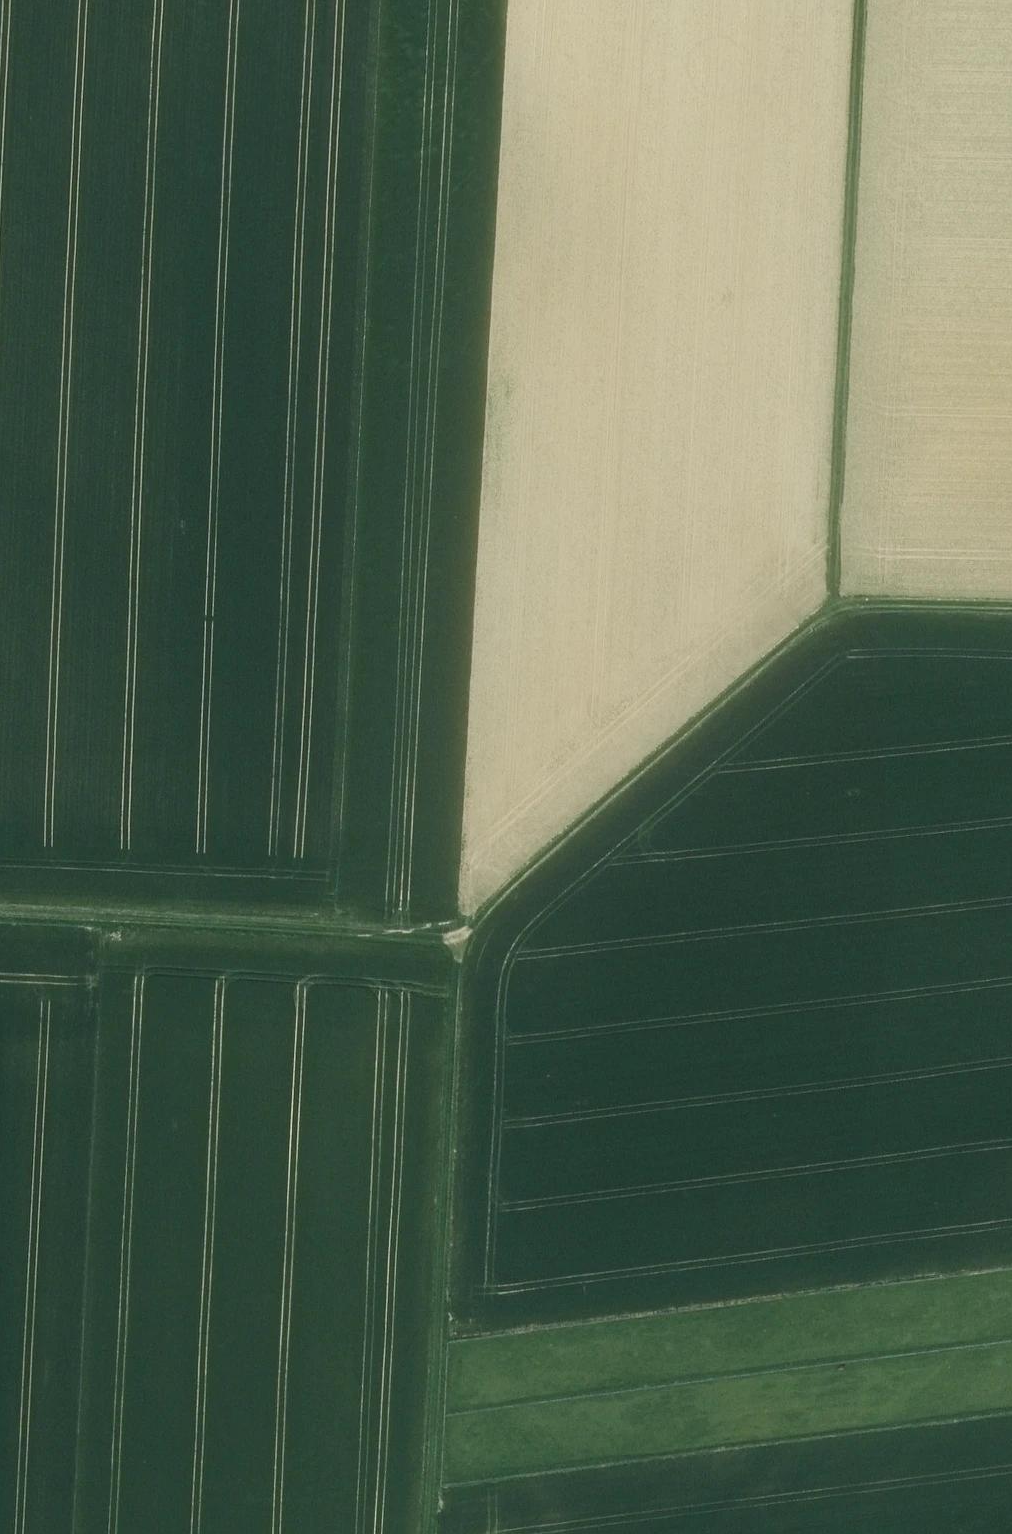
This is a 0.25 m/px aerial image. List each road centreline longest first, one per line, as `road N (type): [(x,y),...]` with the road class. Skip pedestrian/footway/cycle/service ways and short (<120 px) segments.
road 1 (track): [(1011,611),(837,609),(454,930)]
road 2 (track): [(850,0),(837,609)]
road 3 (track): [(454,930),(426,1533)]
road 4 (track): [(0,911),(454,930)]

